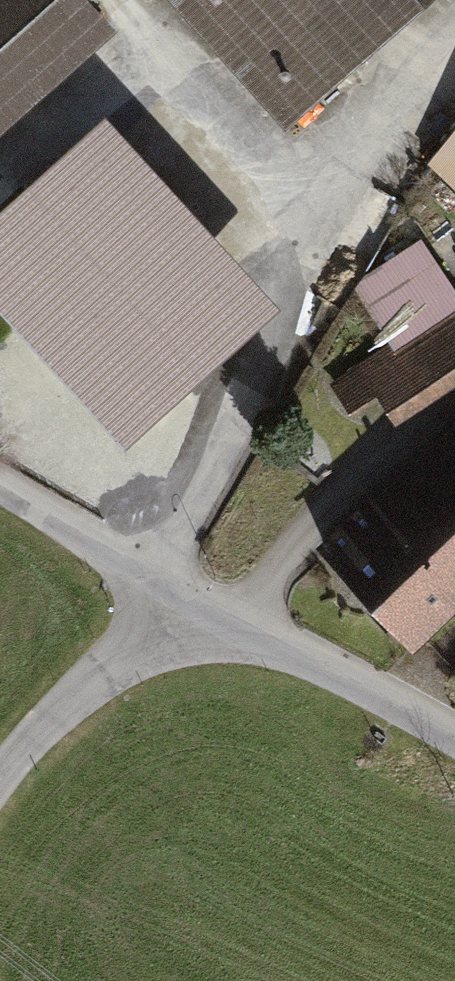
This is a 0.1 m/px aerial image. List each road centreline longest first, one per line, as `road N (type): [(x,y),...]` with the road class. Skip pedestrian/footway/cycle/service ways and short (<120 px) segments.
road 1 (unclassified): [(195,598),(454,737)]
road 2 (unclassified): [(195,598),(38,733),(0,777)]
road 3 (unclassified): [(0,482),(195,598)]

